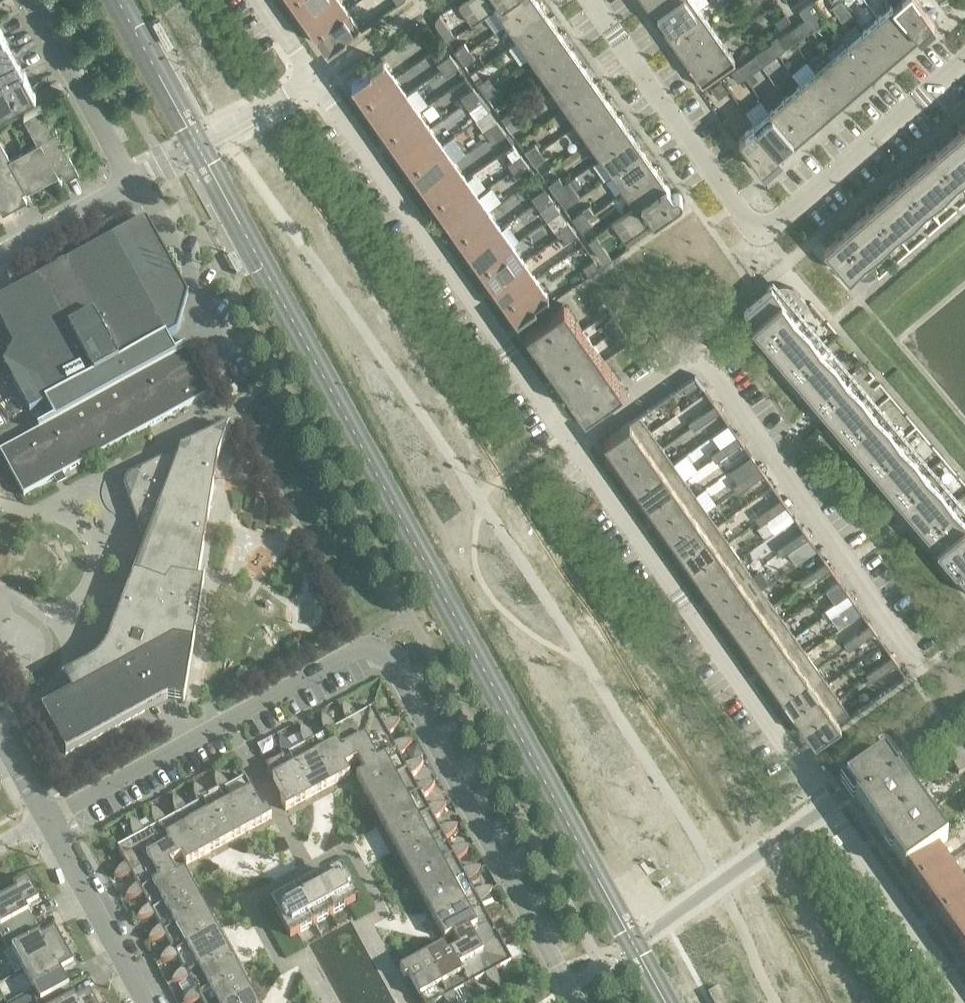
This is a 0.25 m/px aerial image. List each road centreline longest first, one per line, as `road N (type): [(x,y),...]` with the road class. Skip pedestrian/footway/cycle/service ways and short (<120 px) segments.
road 1 (residential): [(576,1002),(388,656),(363,647),(48,821)]
road 2 (residential): [(964,1002),(571,442)]
road 3 (residential): [(590,0),(743,217),(767,228),(964,62)]
road 4 (residential): [(924,670),(699,355),(571,442)]
road 5 (residential): [(571,442),(316,80)]
road 6 (residential): [(131,182),(316,80)]
road 7 (residential): [(131,182),(31,0)]
road 8 (residential): [(146,1002),(48,821)]
road 9 (residential): [(0,254),(131,182)]

